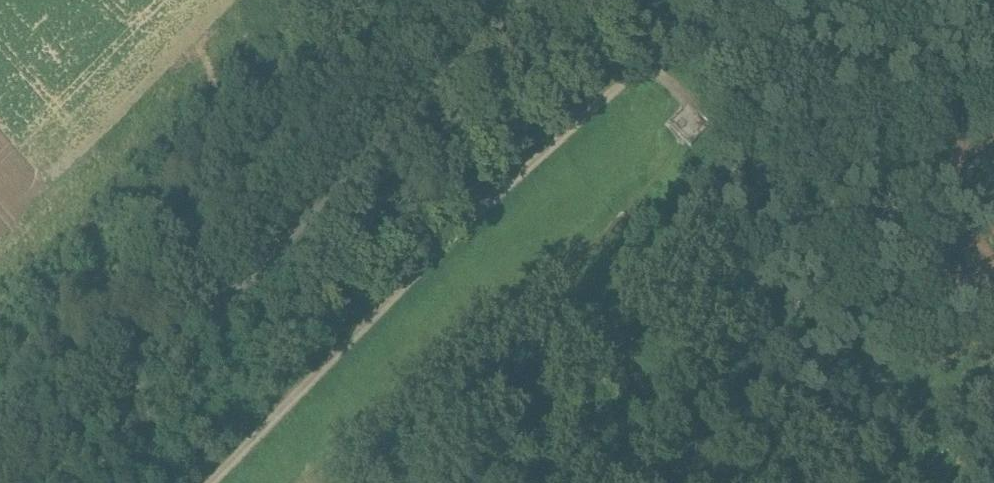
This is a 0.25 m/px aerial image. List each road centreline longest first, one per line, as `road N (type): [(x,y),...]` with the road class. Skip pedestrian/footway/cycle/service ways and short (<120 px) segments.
road 1 (track): [(651,63),(552,153),(469,246),(210,482)]
road 2 (track): [(305,482),(585,258),(637,198)]
road 3 (track): [(460,358),(502,482)]

